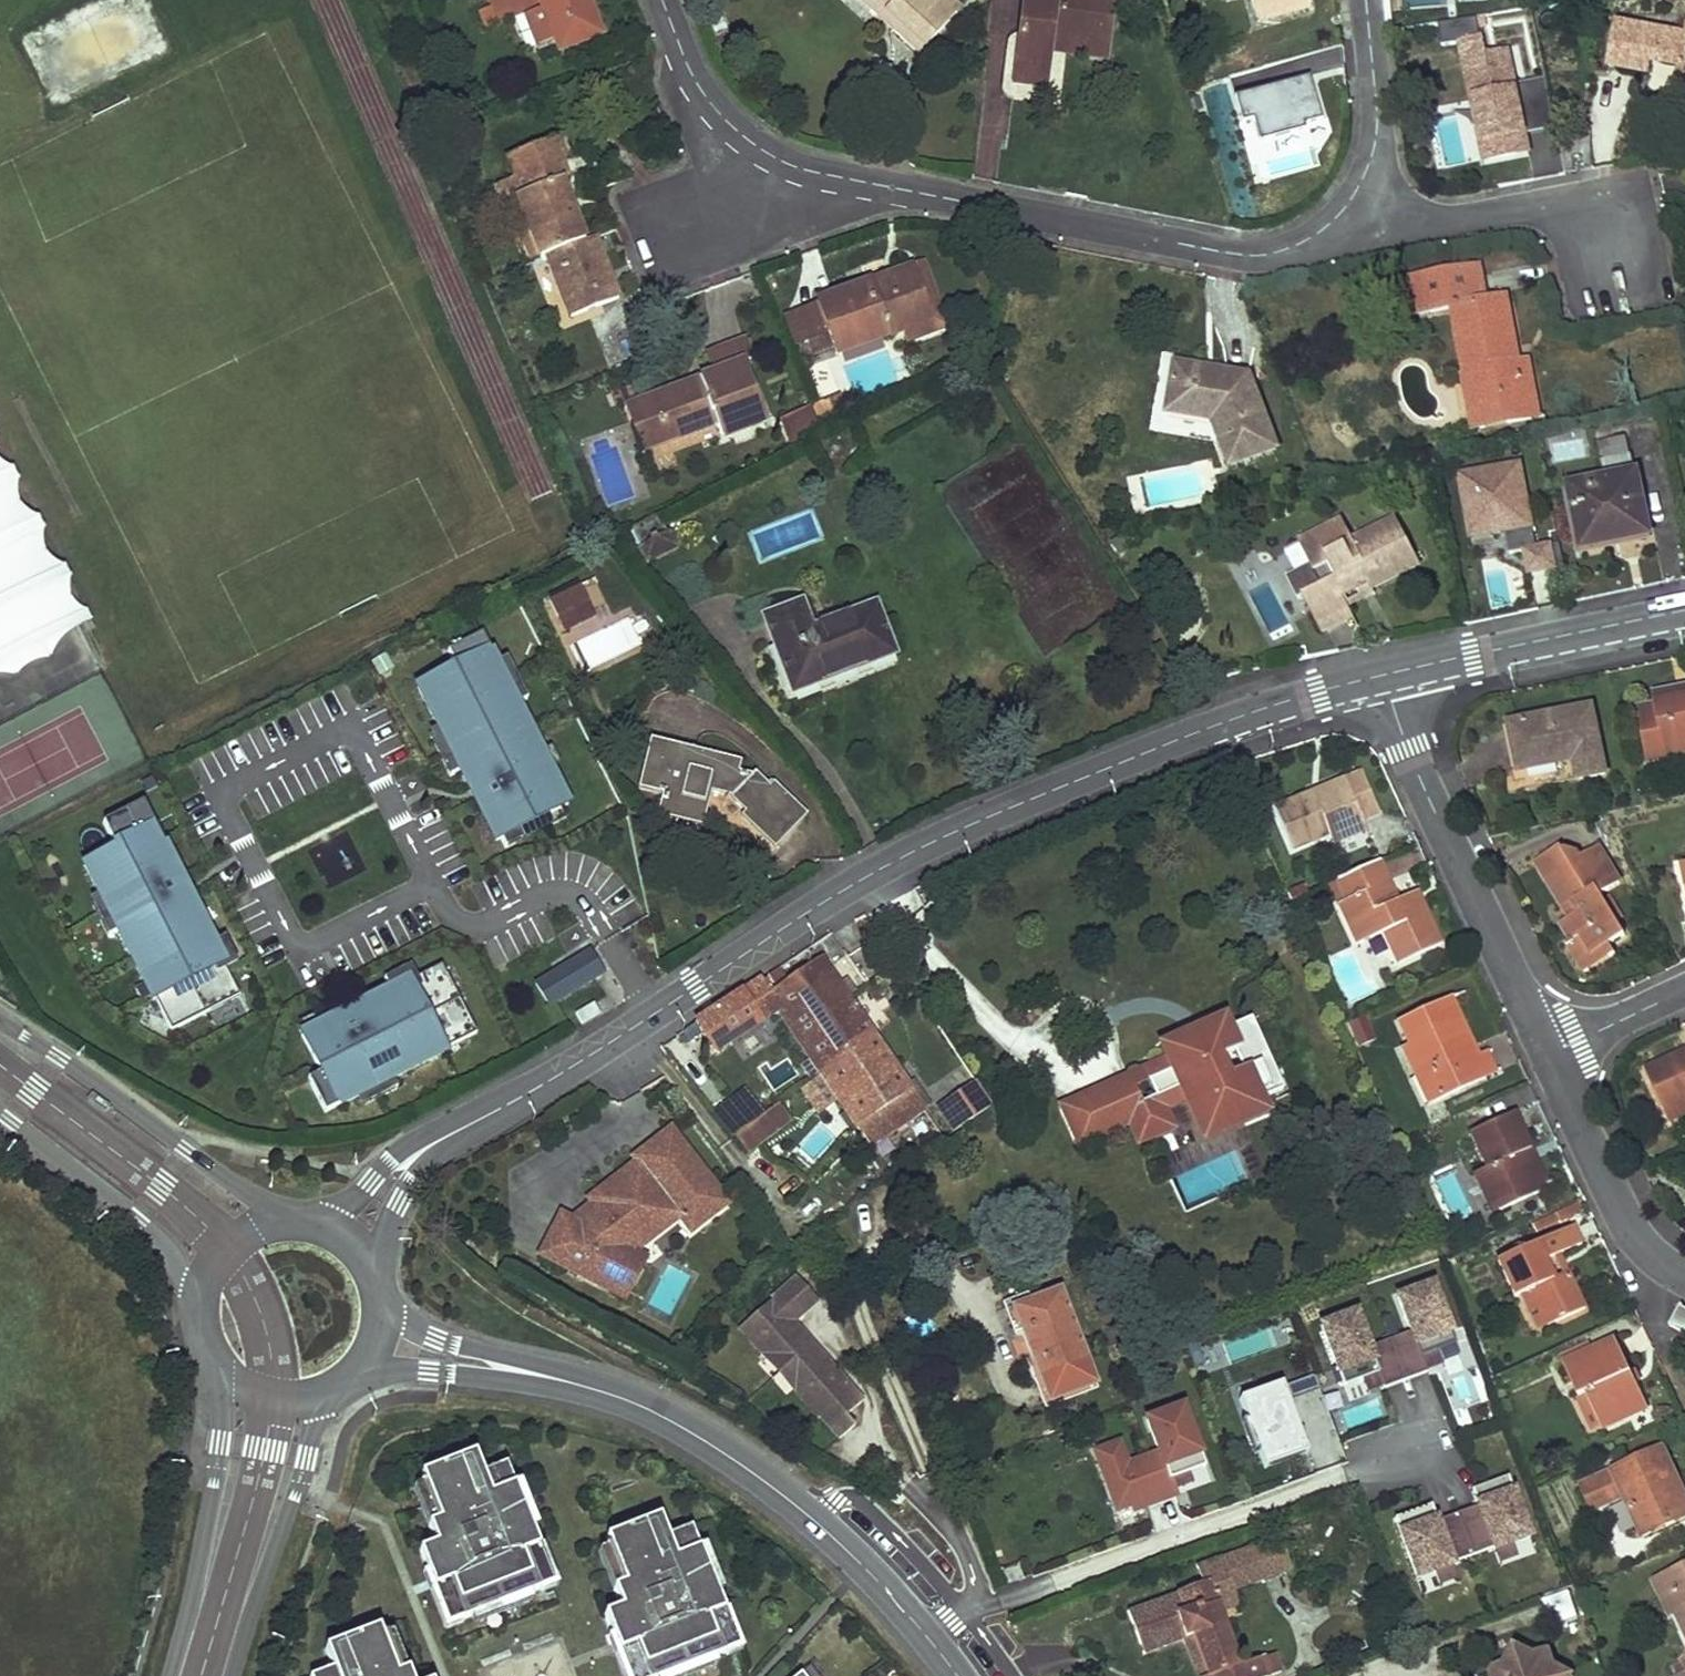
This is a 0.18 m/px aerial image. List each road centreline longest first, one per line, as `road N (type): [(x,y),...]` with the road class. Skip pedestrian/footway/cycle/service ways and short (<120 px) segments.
road 1 (residential): [(1201,731),(954,832),(857,883),(557,1077),(431,1144)]
road 2 (residential): [(814,172),(1230,252),(1266,256),(1378,233)]
road 3 (tertiary): [(554,1378),(657,1414),(789,1500),(863,1566),(956,1675)]
road 4 (residential): [(1549,1053),(1417,770),(1384,675)]
road 5 (tertiary): [(299,1226),(0,1019)]
road 6 (tertiary): [(219,1361),(217,1462),(168,1675)]
road 7 (residential): [(1384,675),(1684,610)]
road 8 (tertiary): [(231,1675),(328,1391)]
road 9 (tertiary): [(0,1112),(137,1218),(204,1306)]
road 10 (residential): [(1378,233),(1520,209),(1595,221),(1617,270)]
road 11 (residential): [(1684,1278),(1646,1249),(1625,1220),(1549,1053)]
road 12 (residential): [(662,0),(714,109),(749,140),(814,172)]
road 13 (residential): [(1378,233),(1365,0)]
road 14 (tertiary): [(359,1366),(554,1378)]
road 15 (tertiary): [(554,1378),(405,1326),(377,1304)]
road 16 (residential): [(1201,731),(1384,675)]
road 17 (residential): [(814,172),(663,227)]
road 18 (residential): [(431,1144),(393,1158),(310,1228)]
road 19 (residential): [(1549,1053),(1684,990)]
road 20 (residential): [(368,1272),(431,1144)]
road 21 (tertiary): [(299,1226),(240,1242),(216,1268),(204,1306)]
road 22 (tertiary): [(219,1361),(273,1397),(328,1391)]

